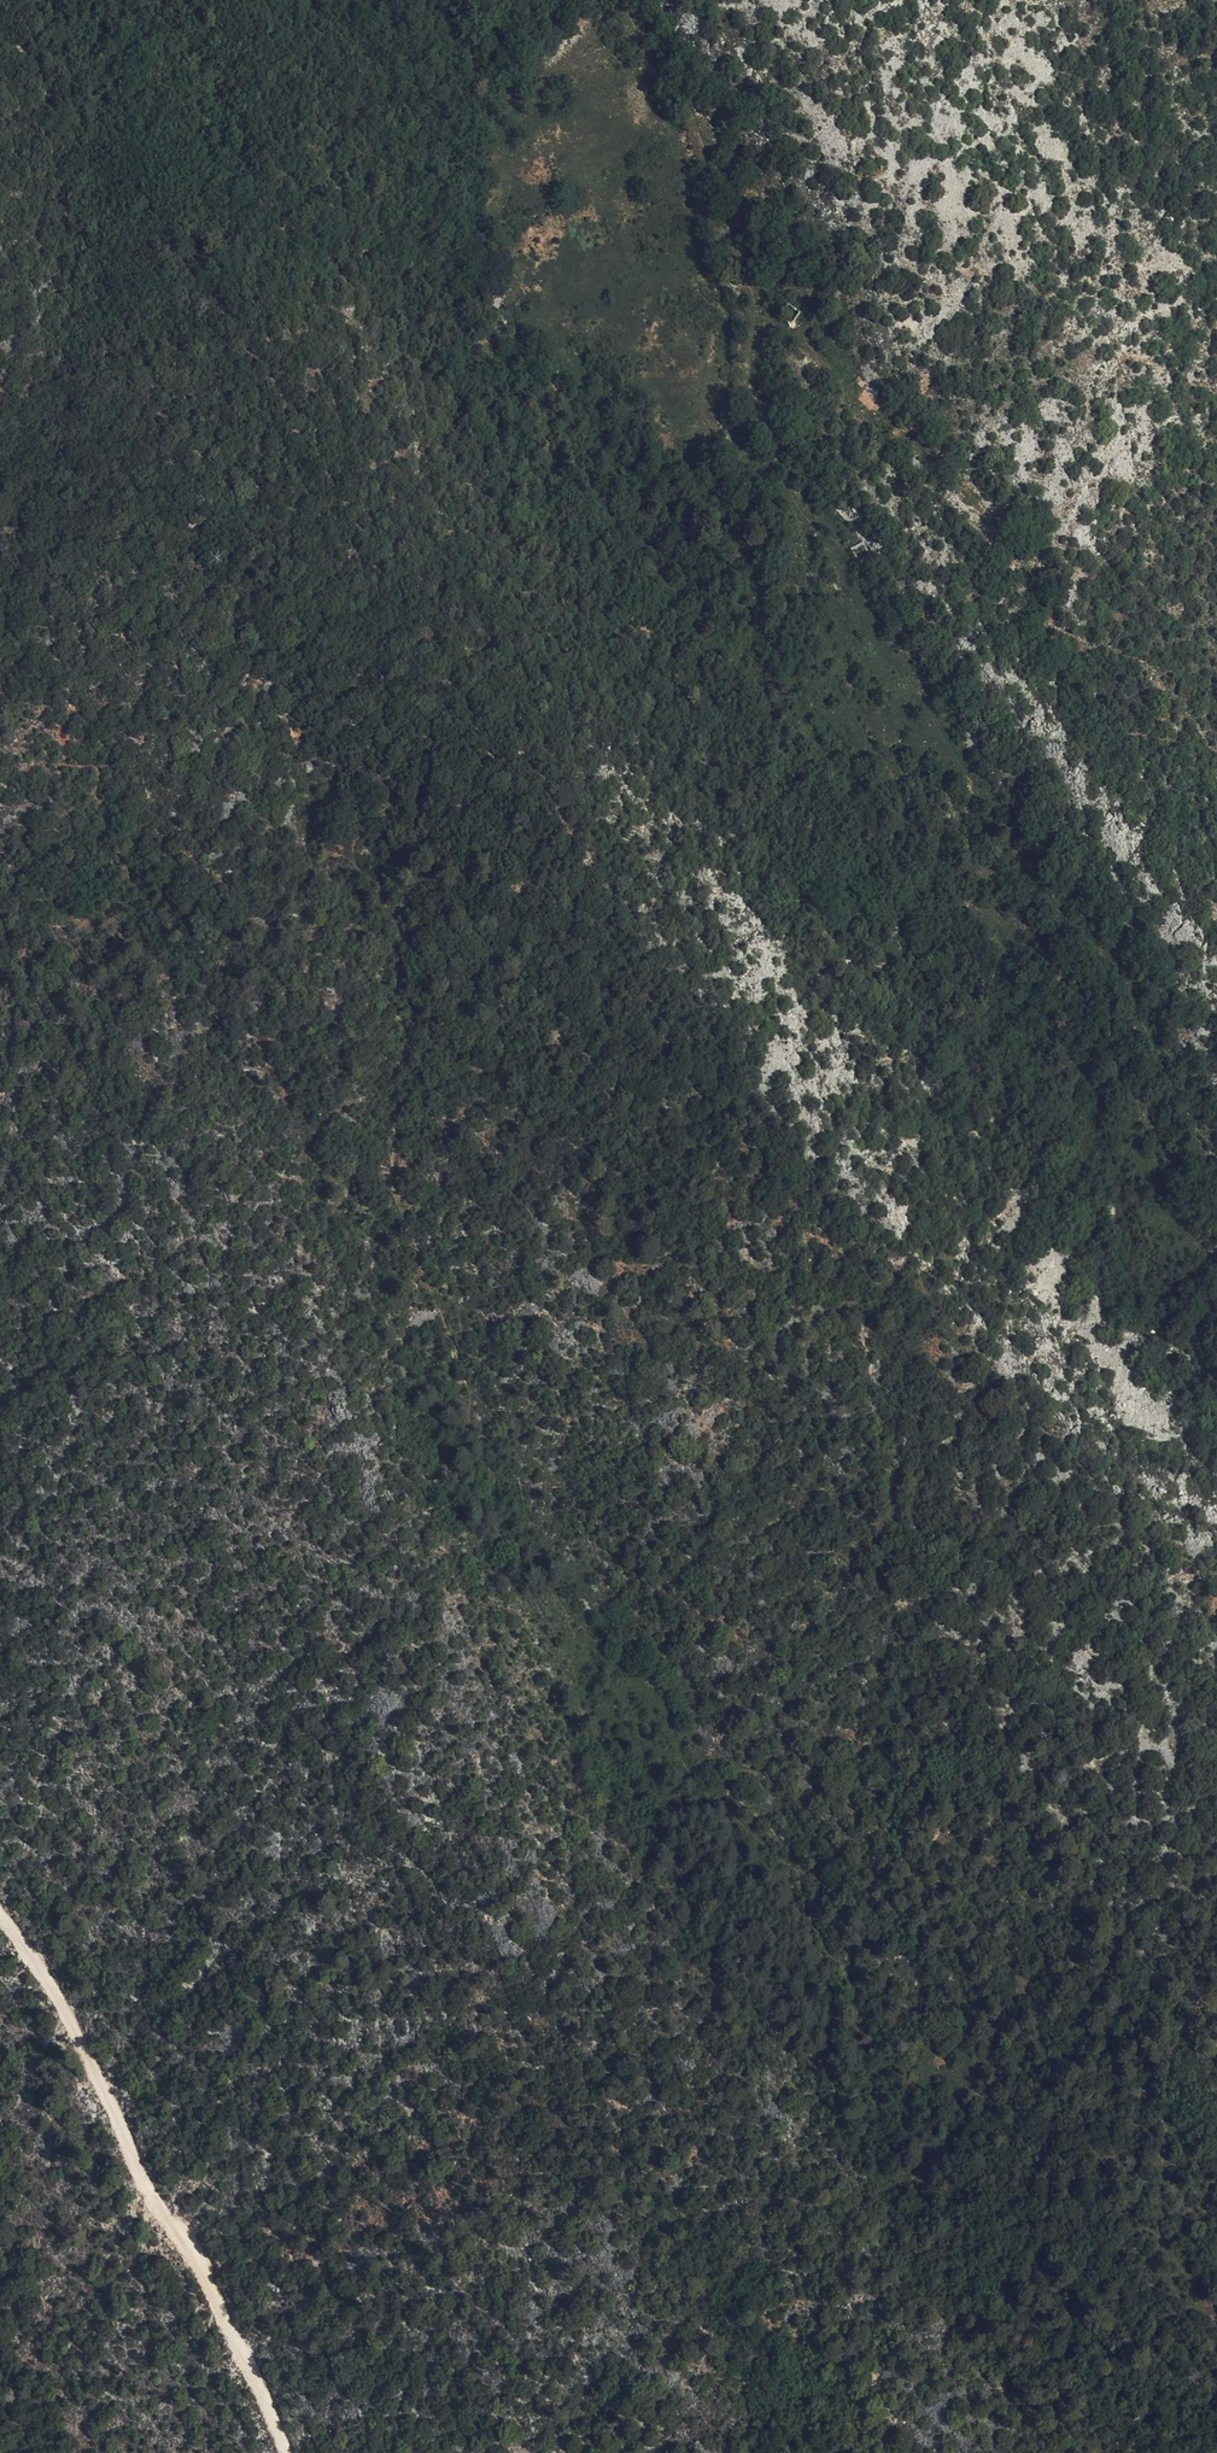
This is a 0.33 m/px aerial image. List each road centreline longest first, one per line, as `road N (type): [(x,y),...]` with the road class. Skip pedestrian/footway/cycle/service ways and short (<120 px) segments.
road 1 (track): [(0,1912),(29,1947),(93,2063),(146,2188),(183,2232),(290,2452)]

